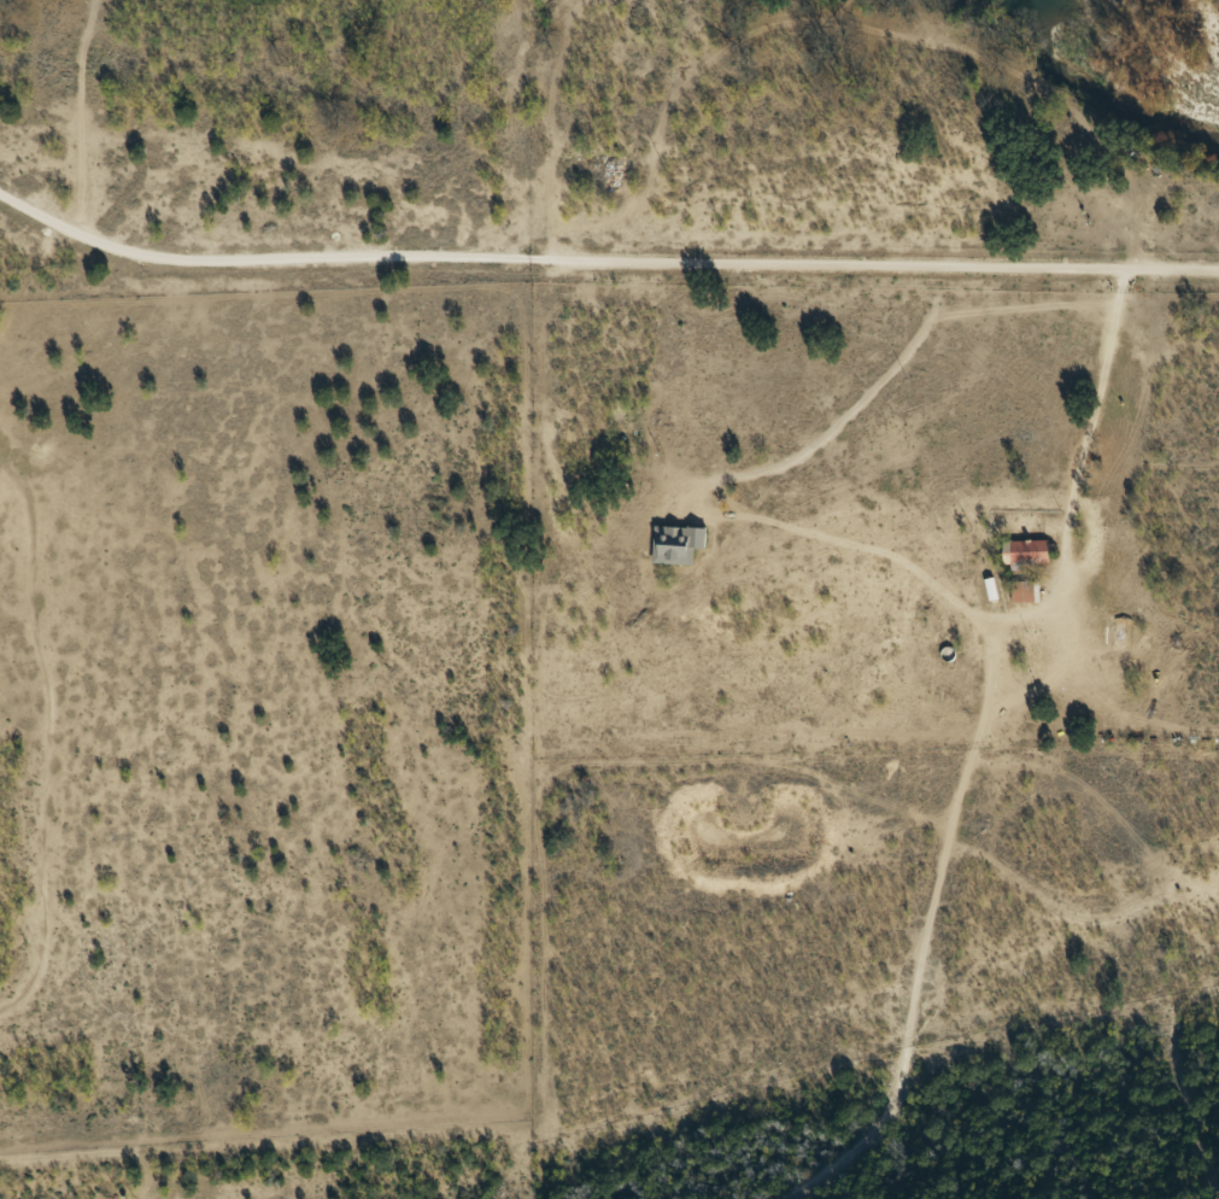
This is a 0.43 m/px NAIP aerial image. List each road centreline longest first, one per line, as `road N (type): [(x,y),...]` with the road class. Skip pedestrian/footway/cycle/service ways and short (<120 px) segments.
road 1 (residential): [(1218,267),(0,249)]

